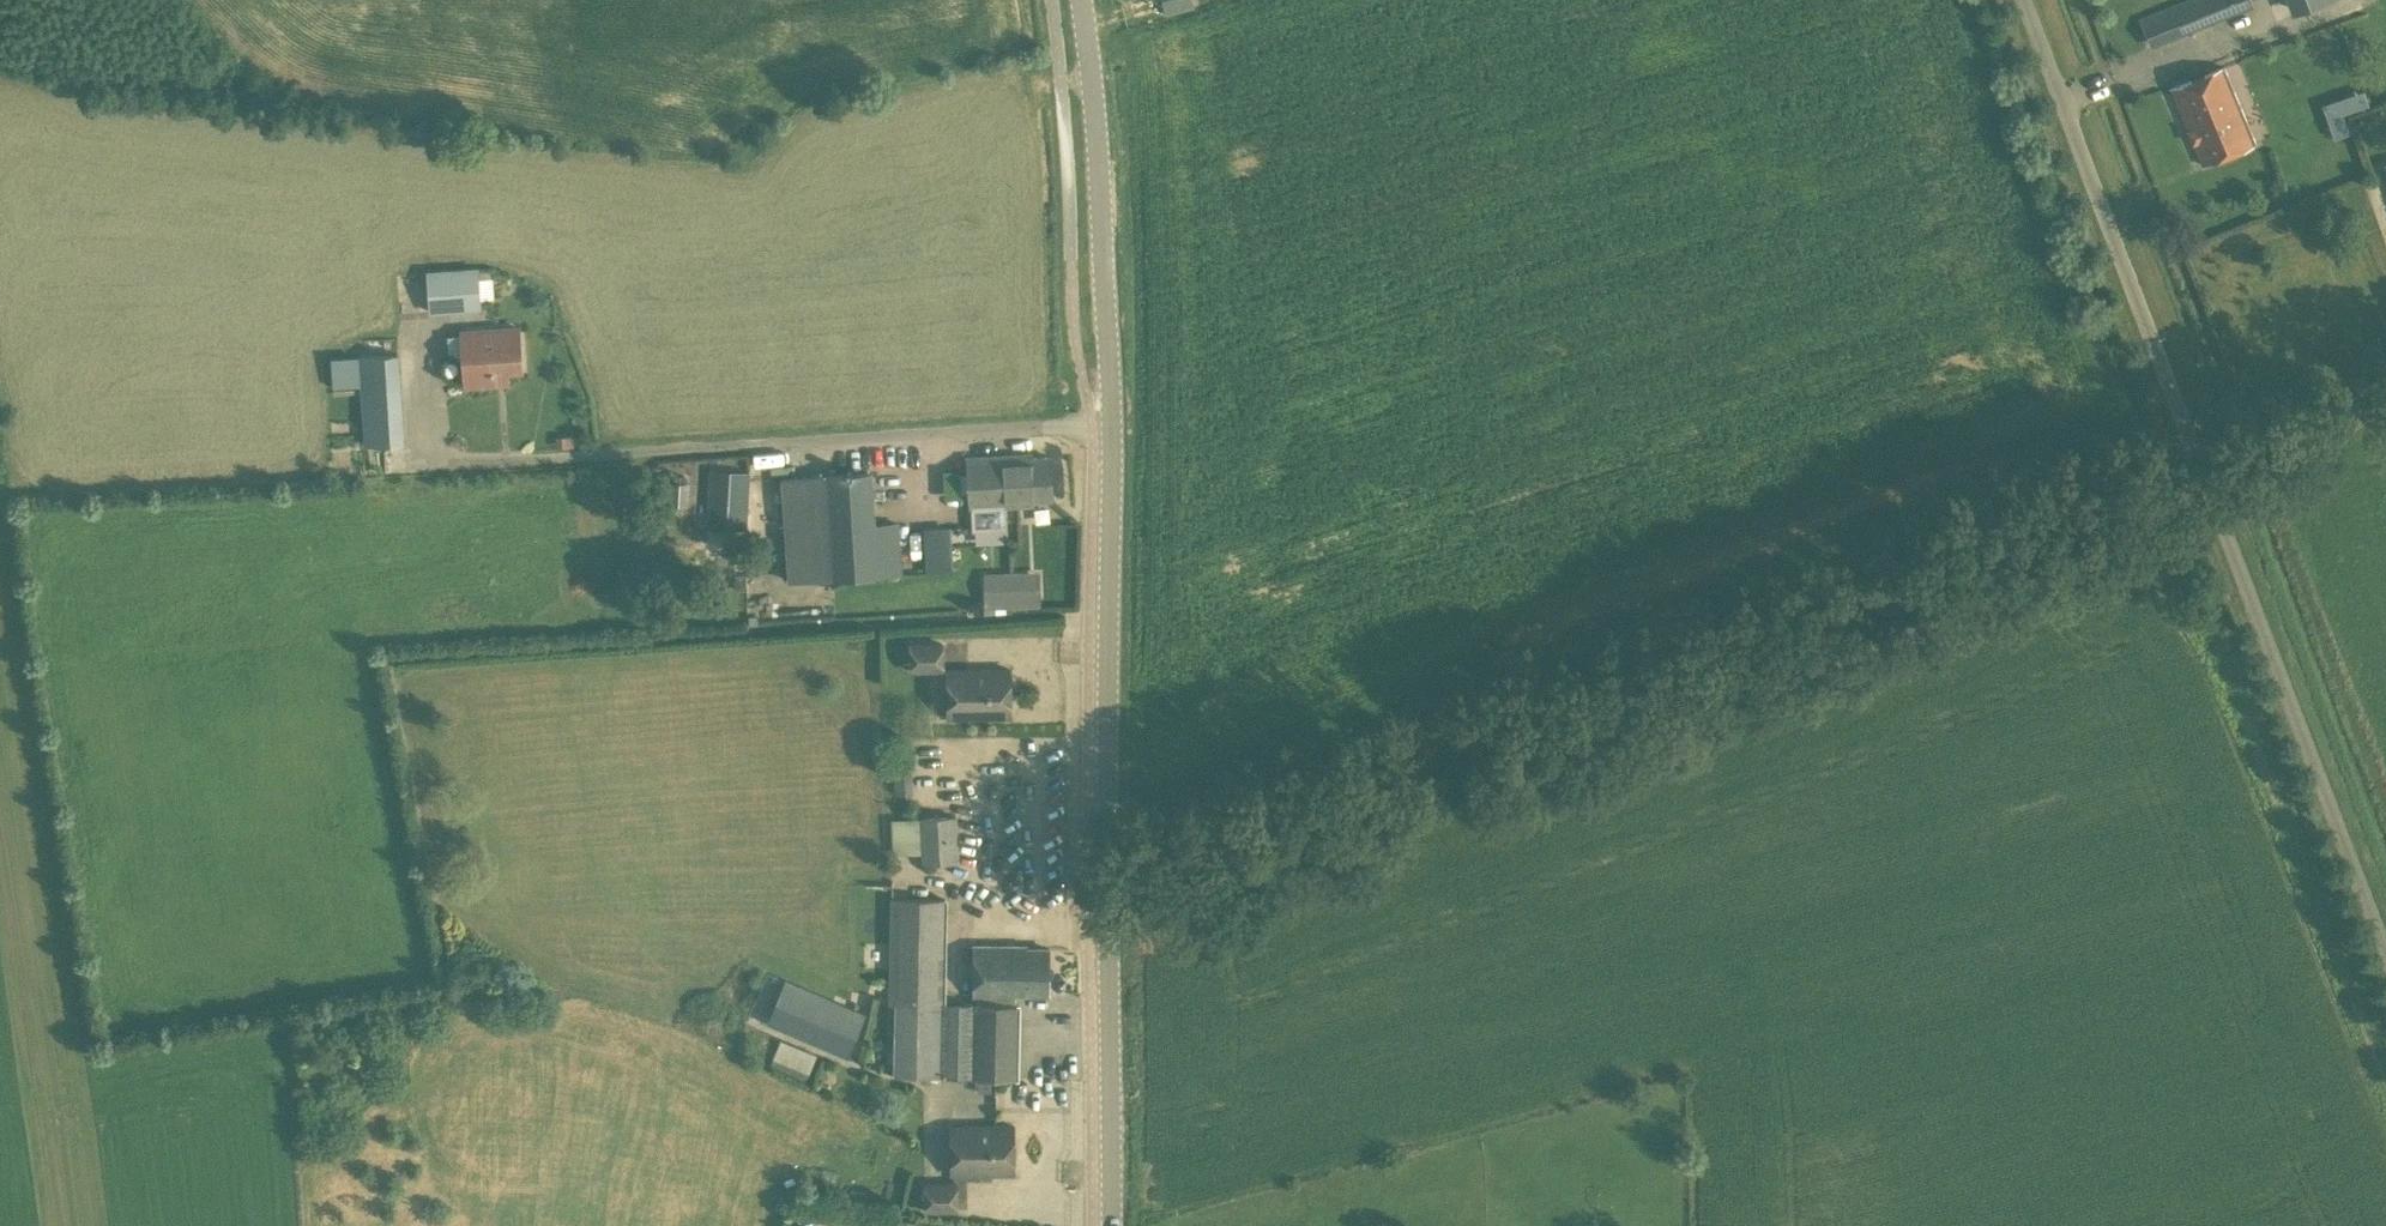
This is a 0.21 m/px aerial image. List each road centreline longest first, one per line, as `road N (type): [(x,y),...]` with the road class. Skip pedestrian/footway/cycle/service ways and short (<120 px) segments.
road 1 (tertiary): [(1114,1225),(1107,914),(1111,431),(1082,0)]
road 2 (unclassified): [(2385,954),(2199,466),(2009,0)]

